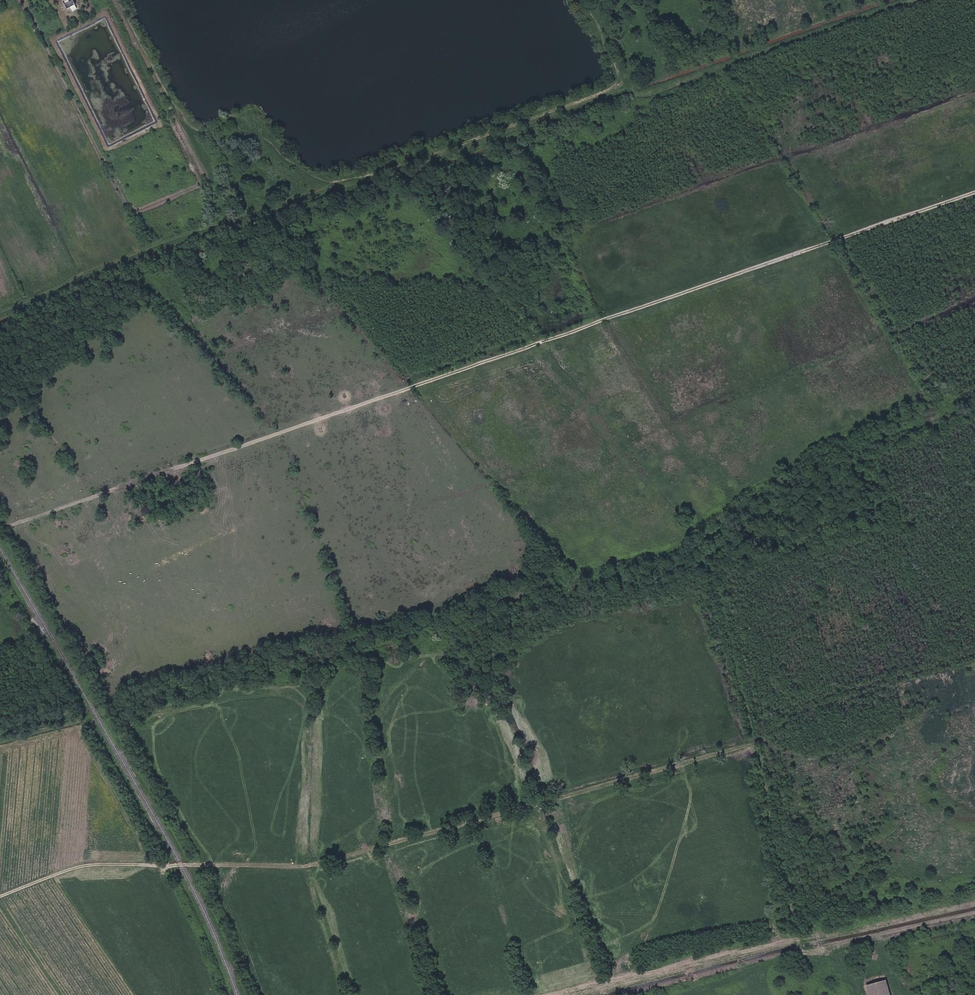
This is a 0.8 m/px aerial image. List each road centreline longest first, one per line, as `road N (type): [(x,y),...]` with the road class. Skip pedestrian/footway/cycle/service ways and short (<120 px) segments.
road 1 (track): [(974,918),(808,953),(760,759),(744,747),(312,866),(92,866),(0,897)]
road 2 (track): [(974,192),(0,529)]

